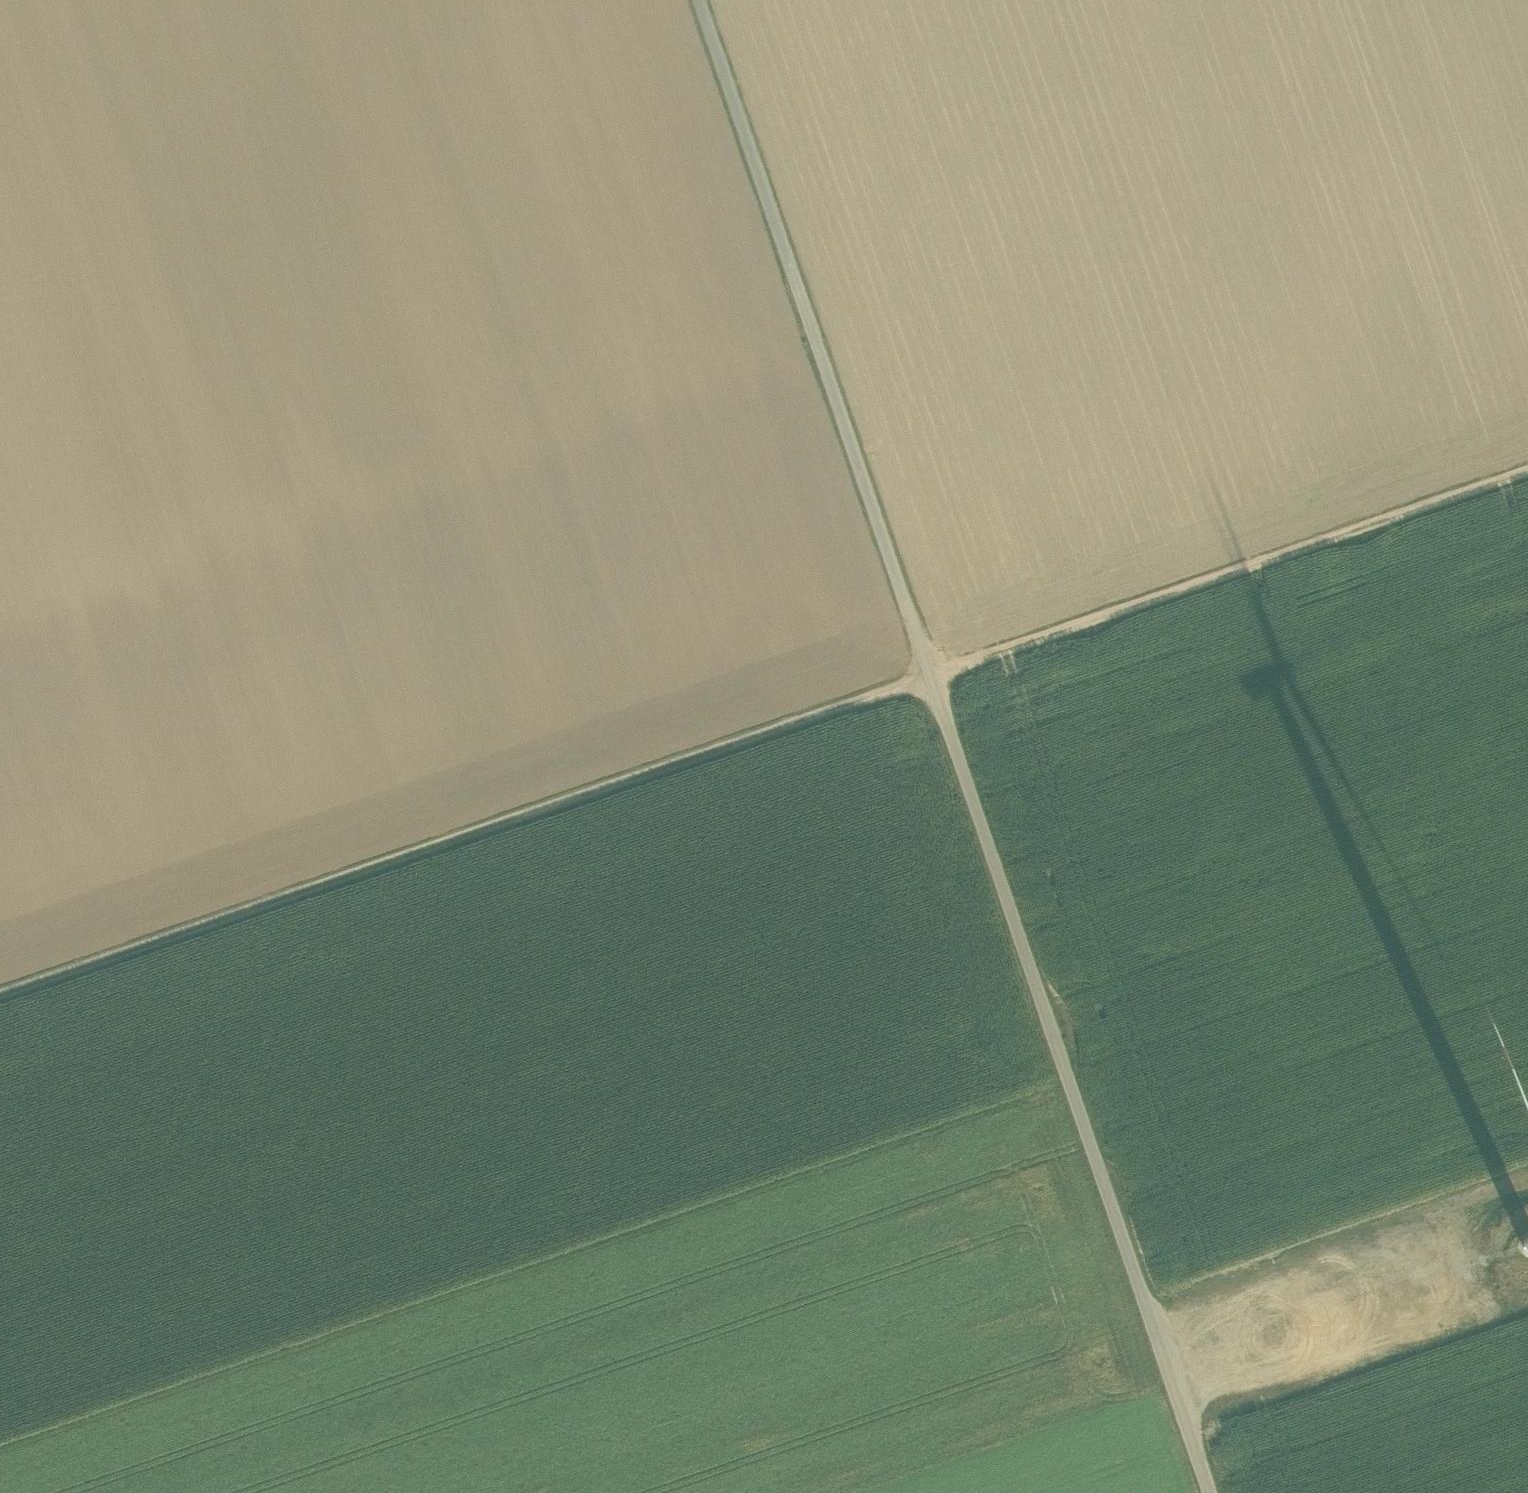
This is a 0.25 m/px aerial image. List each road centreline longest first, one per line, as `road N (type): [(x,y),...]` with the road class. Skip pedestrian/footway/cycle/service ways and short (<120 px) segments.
road 1 (track): [(1527,471),(0,998)]
road 2 (unclassified): [(698,0),(1211,1492)]

